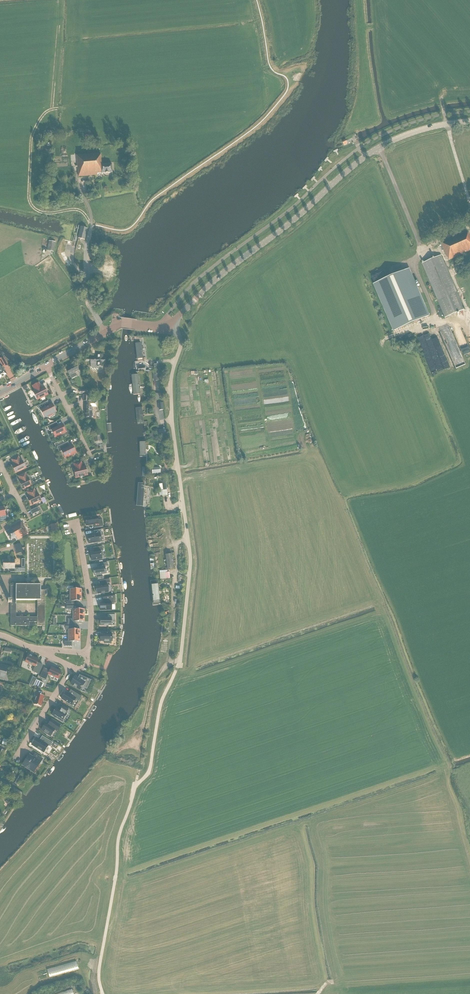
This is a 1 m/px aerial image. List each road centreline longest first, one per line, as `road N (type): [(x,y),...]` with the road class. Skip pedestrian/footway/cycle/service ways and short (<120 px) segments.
road 1 (unclassified): [(103,993),(100,967),(119,835),(137,786),(151,771),(187,602),(190,558),(171,384),(180,342),(173,321)]
road 2 (secondary): [(173,321),(366,156),(409,134),(469,121)]
road 3 (track): [(83,0),(81,91),(36,127),(29,196),(38,211),(79,210),(91,224)]
road 4 (residential): [(86,655),(91,605),(76,523)]

